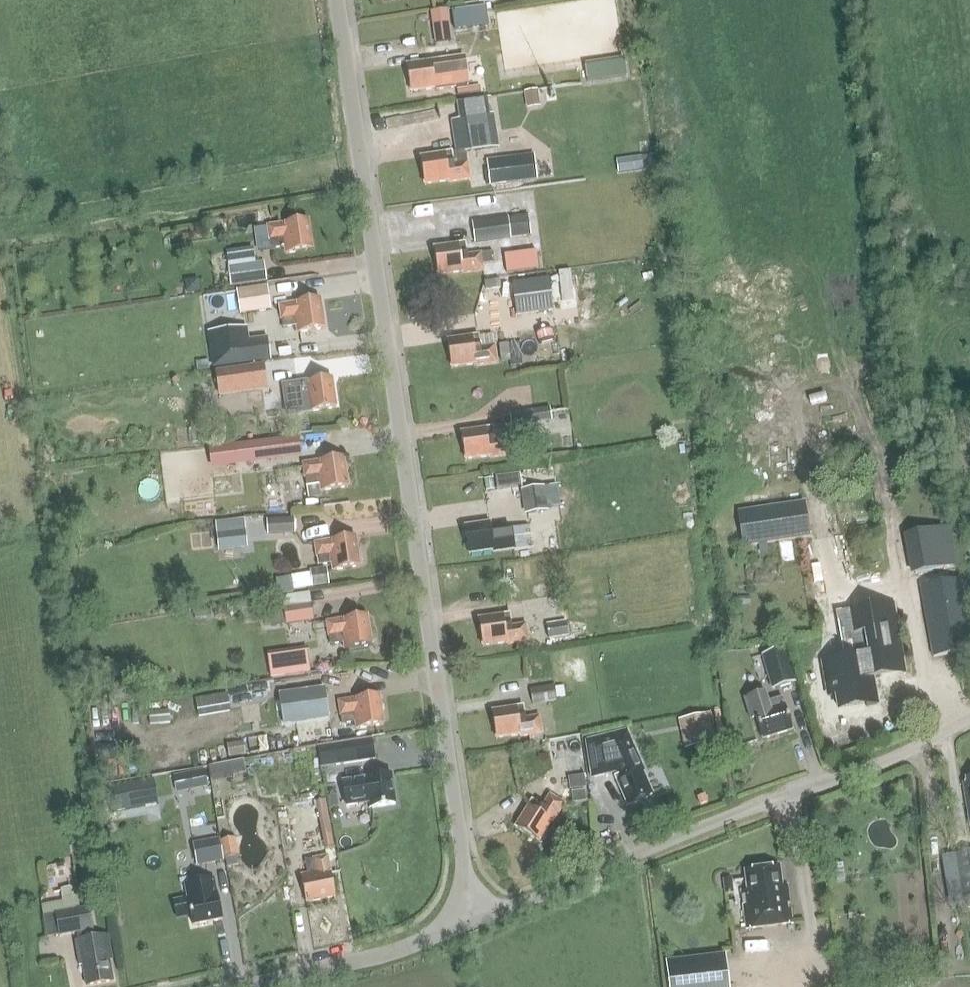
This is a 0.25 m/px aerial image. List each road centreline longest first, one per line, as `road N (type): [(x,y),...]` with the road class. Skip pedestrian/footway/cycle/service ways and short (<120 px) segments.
road 1 (unclassified): [(471,923),(337,0)]
road 2 (unclassified): [(471,923),(701,826),(871,766),(969,718)]
road 3 (unclassified): [(242,986),(471,923)]

